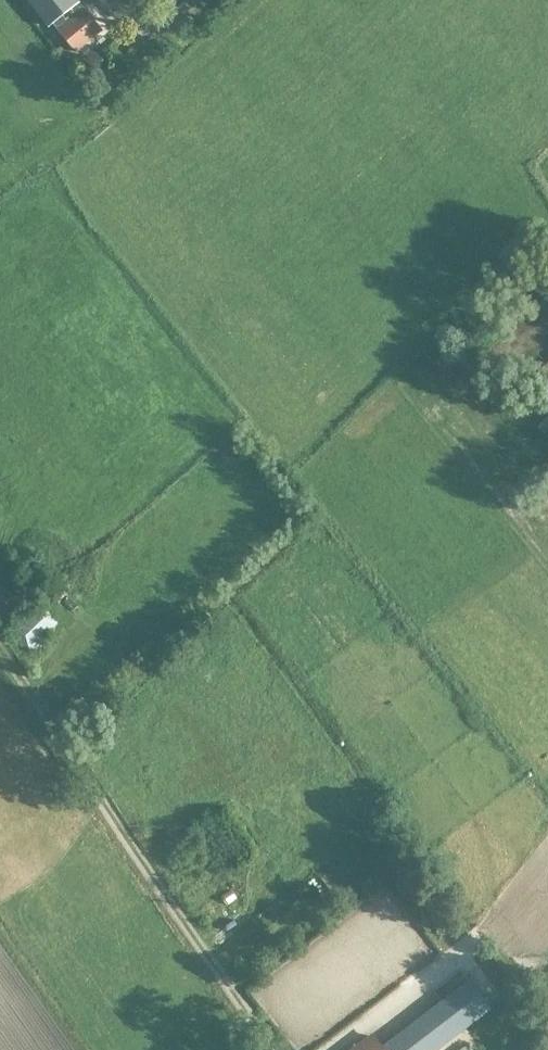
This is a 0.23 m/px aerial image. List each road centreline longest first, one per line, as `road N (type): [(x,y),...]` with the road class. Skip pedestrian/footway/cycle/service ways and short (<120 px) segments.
road 1 (track): [(272,1049),(0,647)]
road 2 (track): [(191,0),(111,98)]

